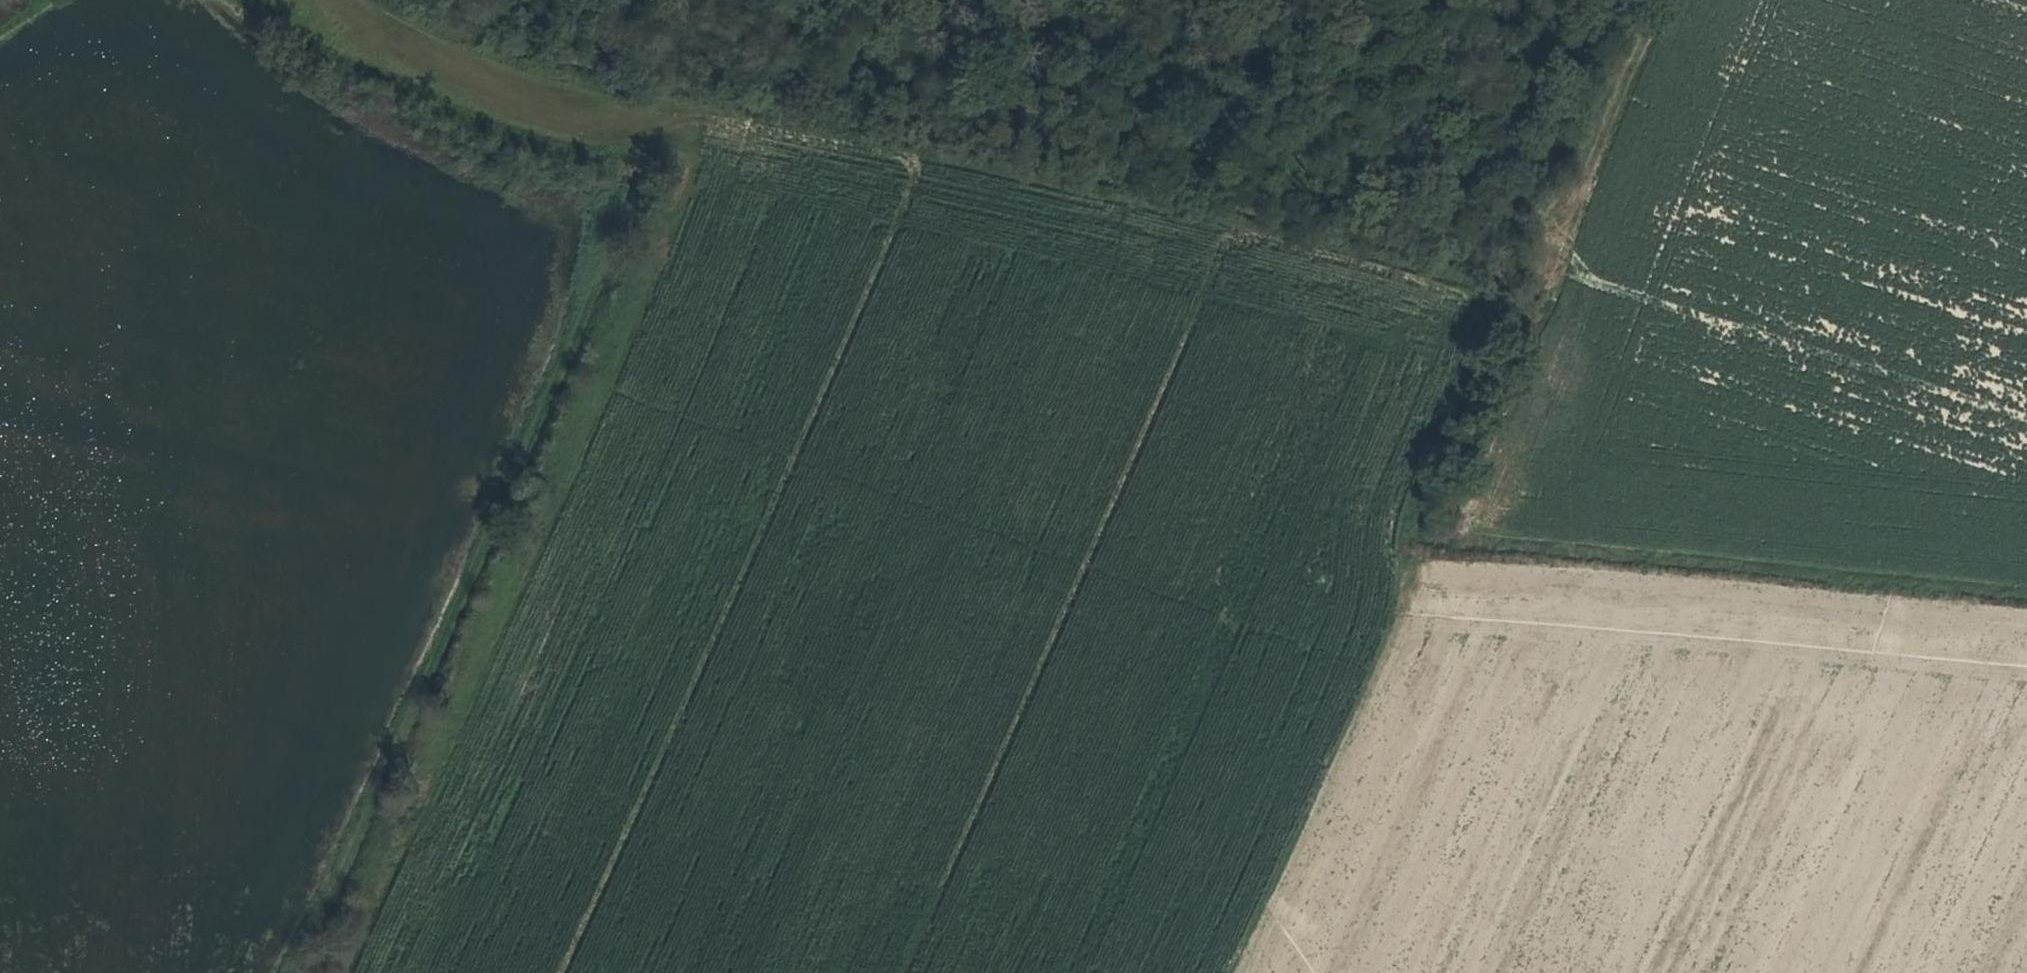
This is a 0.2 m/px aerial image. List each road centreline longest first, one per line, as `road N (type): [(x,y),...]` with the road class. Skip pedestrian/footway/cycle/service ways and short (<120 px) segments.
road 1 (track): [(1654,0),(1545,242)]

